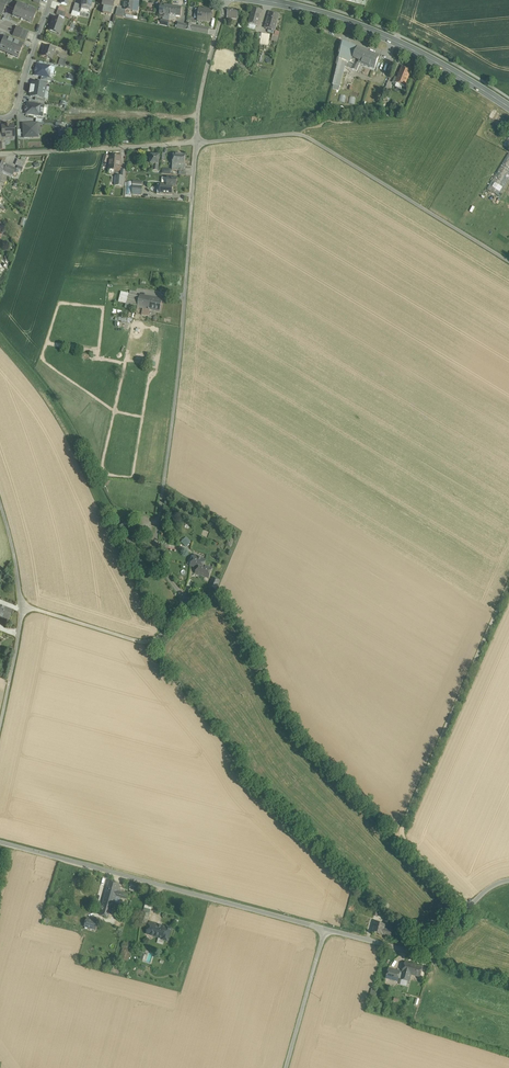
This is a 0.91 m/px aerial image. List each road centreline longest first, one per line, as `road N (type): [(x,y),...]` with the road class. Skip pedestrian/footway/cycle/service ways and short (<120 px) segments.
road 1 (residential): [(23,605),(150,641),(184,599),(164,571),(156,536),(196,143)]
road 2 (track): [(468,908),(408,844),(404,823),(508,583)]
road 3 (track): [(508,261),(300,134),(196,143)]
road 4 (unclassified): [(323,932),(0,842)]
road 5 (primary): [(508,107),(388,39),(261,0)]
road 6 (unclassified): [(508,881),(483,892),(446,937),(422,953),(323,932)]
road 7 (residential): [(196,143),(0,154)]
road 8 (residential): [(196,143),(226,0)]
road 9 (unclassified): [(286,1067),(323,932)]
road 10 (residential): [(0,116),(13,108),(50,0)]
road 11 (residential): [(23,605),(0,730)]

